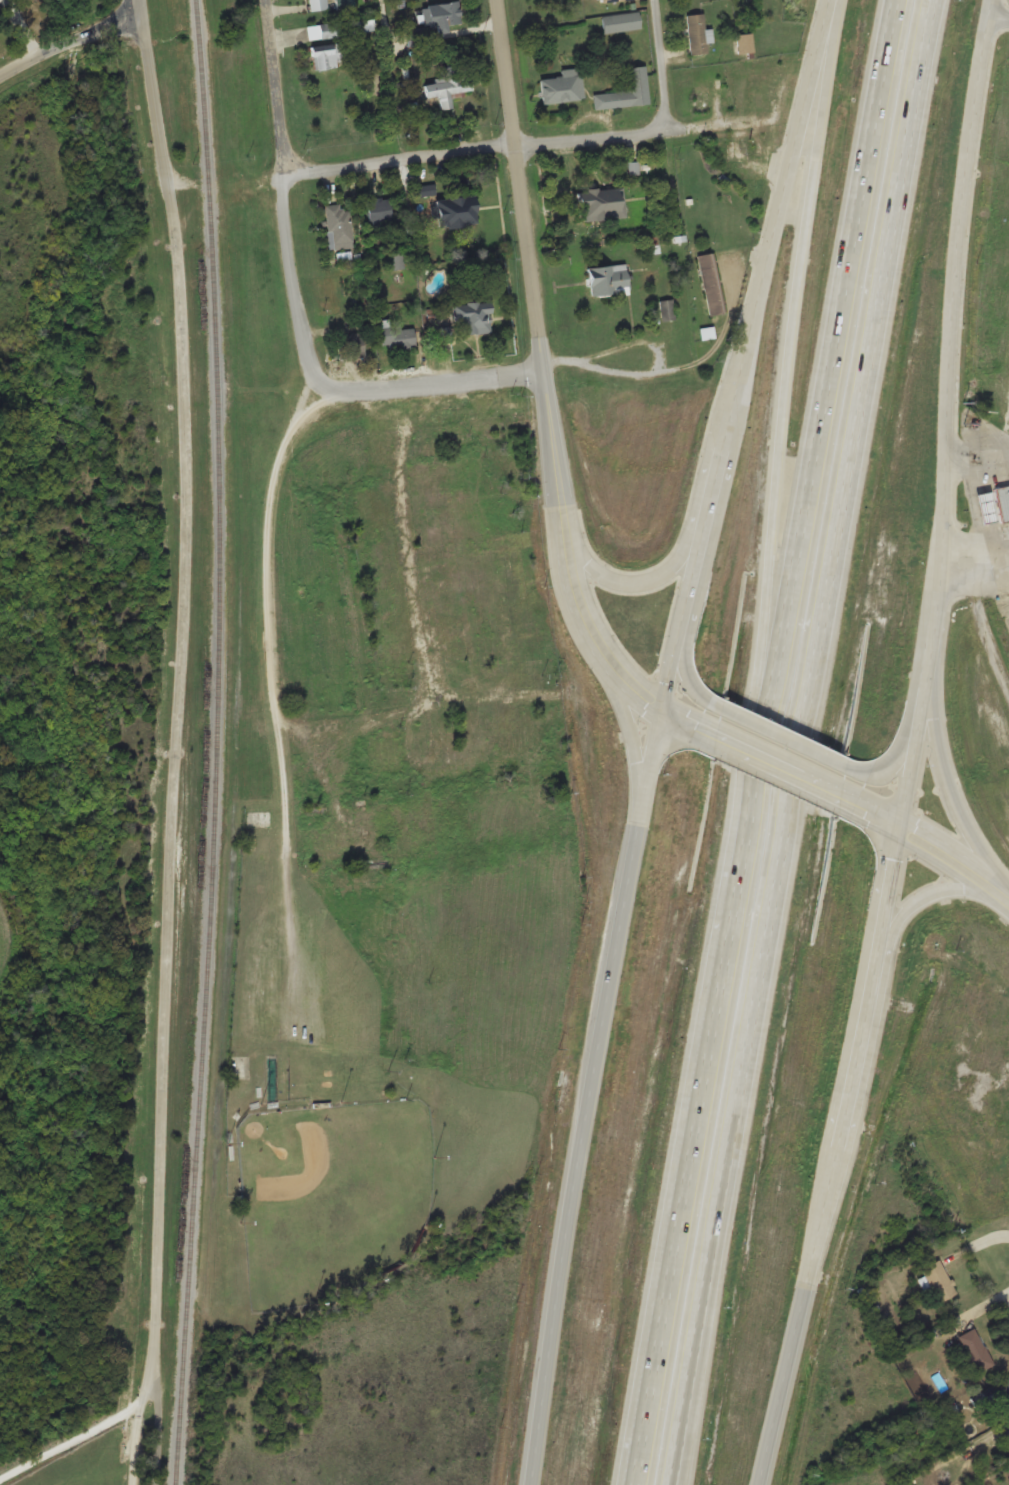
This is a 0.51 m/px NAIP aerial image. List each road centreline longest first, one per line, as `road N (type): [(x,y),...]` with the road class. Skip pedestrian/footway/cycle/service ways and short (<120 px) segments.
road 1 (motorway): [(673,1484),(932,0)]
road 2 (motorway): [(895,0),(636,1484)]
road 3 (residential): [(174,221),(186,430),(183,651),(153,1351),(156,1484)]
road 4 (motorway): [(842,0),(798,278),(758,687),(727,869),(721,990)]
road 5 (tertiary): [(902,819),(938,572),(955,232),(990,0)]
road 6 (tertiary): [(664,706),(593,1062),(529,1484)]
road 7 (tertiary): [(664,706),(622,677),(582,612),(572,577),(500,0)]
road 8 (tertiary): [(831,0),(664,706)]
road 9 (residential): [(303,1041),(270,631),(270,531),(283,466),(325,385)]
road 10 (tertiary): [(758,1484),(882,933)]
road 11 (residential): [(284,176),(667,127)]
road 12 (residential): [(306,347),(325,385),(354,391),(545,377)]
road 13 (tertiary): [(1008,889),(945,780),(928,661)]
road 14 (residential): [(174,221),(141,0)]
road 15 (residential): [(0,1483),(140,1408),(153,1351)]
road 16 (tertiary): [(703,518),(678,562),(658,577),(629,582),(585,565),(561,515)]
road 17 (tertiary): [(841,790),(902,819),(1008,897)]
road 18 (tertiary): [(599,643),(636,763),(634,835)]
road 19 (residential): [(284,176),(265,0)]
road 20 (residential): [(306,347),(284,176)]
road 21 (residential): [(143,15),(0,79)]
road 22 (tertiary): [(688,588),(684,663),(692,688),(728,711)]
road 23 (tertiary): [(882,933),(939,889),(1008,903)]
road 24 (tertiary): [(716,731),(841,790)]
road 25 (tertiary): [(728,711),(853,767)]
road 26 (motorway): [(657,1360),(622,1484)]
road 27 (residential): [(667,127),(655,0)]

